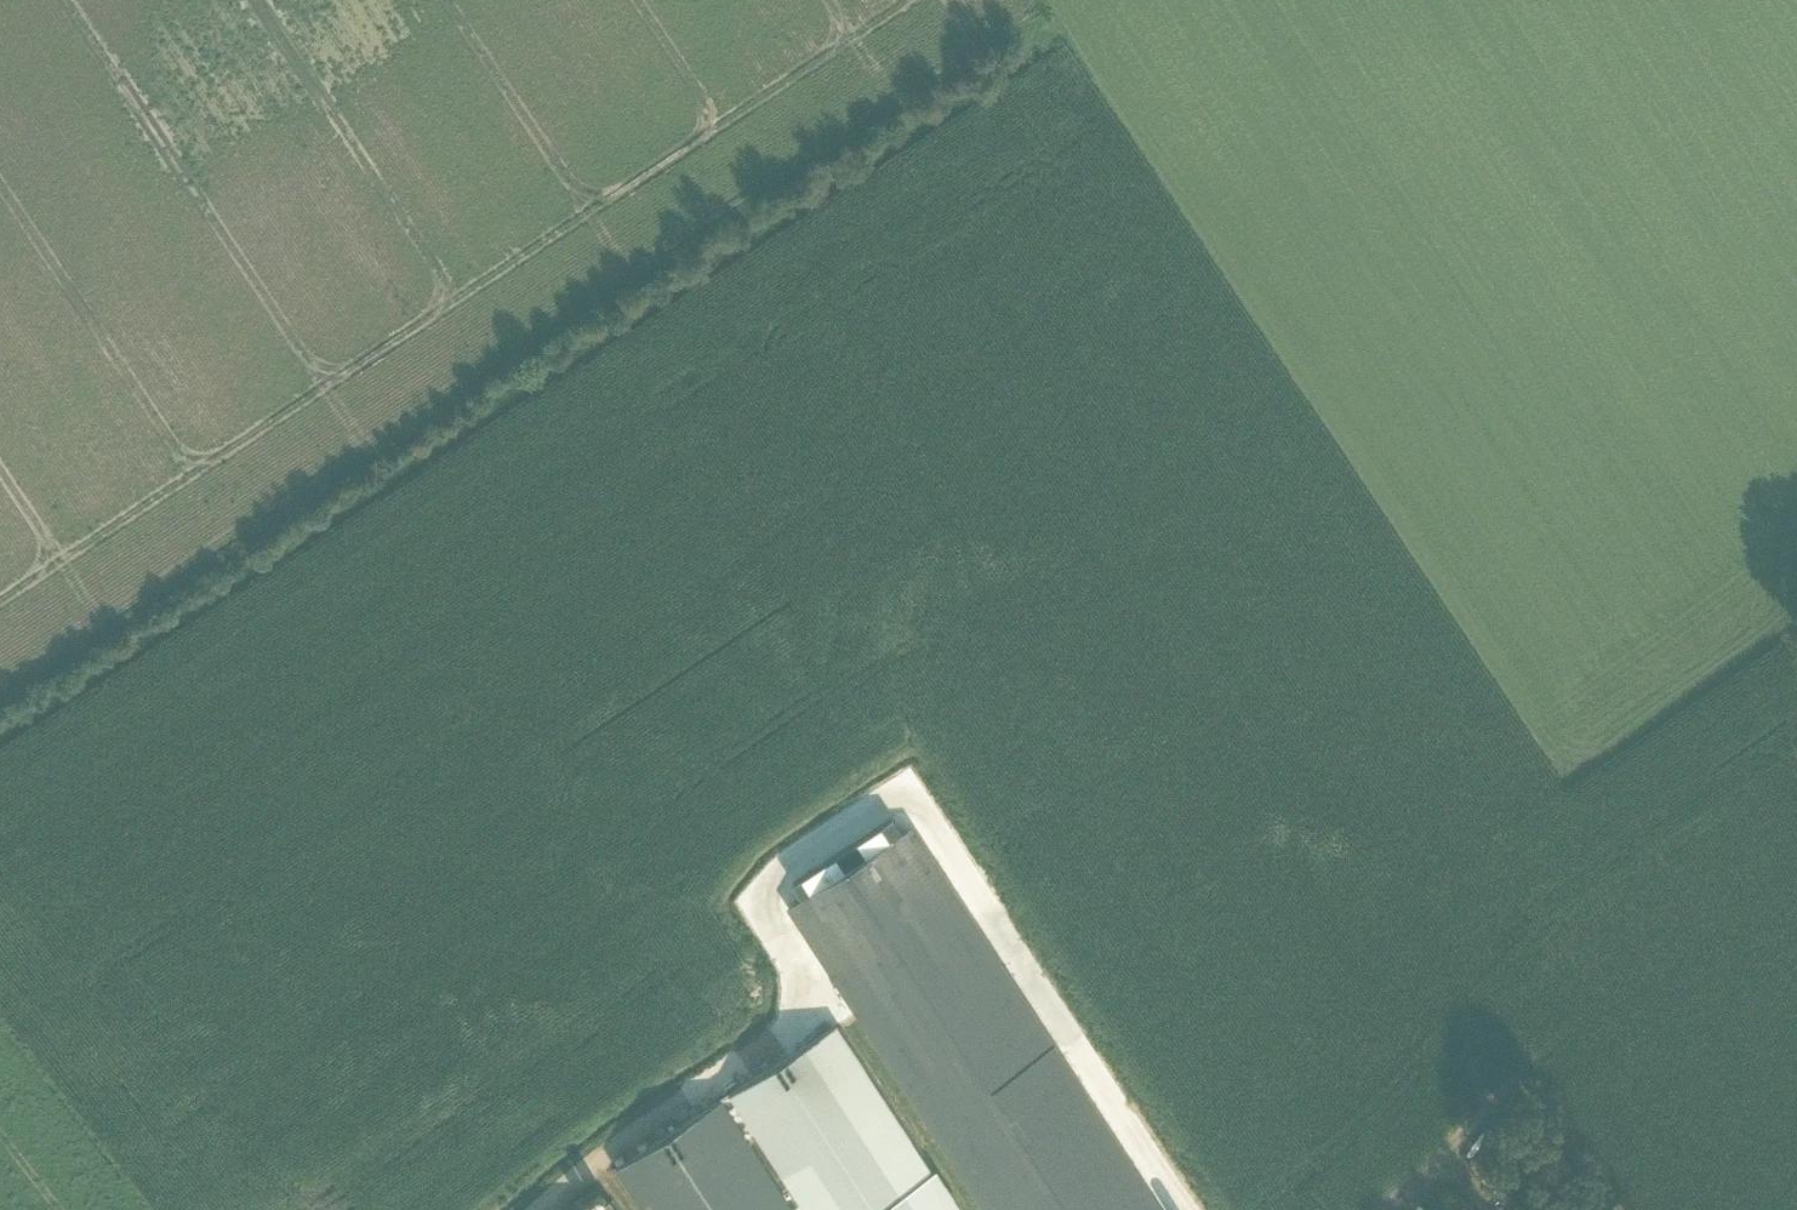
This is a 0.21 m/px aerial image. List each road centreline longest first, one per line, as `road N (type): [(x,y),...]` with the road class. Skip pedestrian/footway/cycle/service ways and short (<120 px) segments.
road 1 (track): [(1367,1209),(1417,1194),(1498,1085),(1450,910),(1469,873),(1796,604)]

